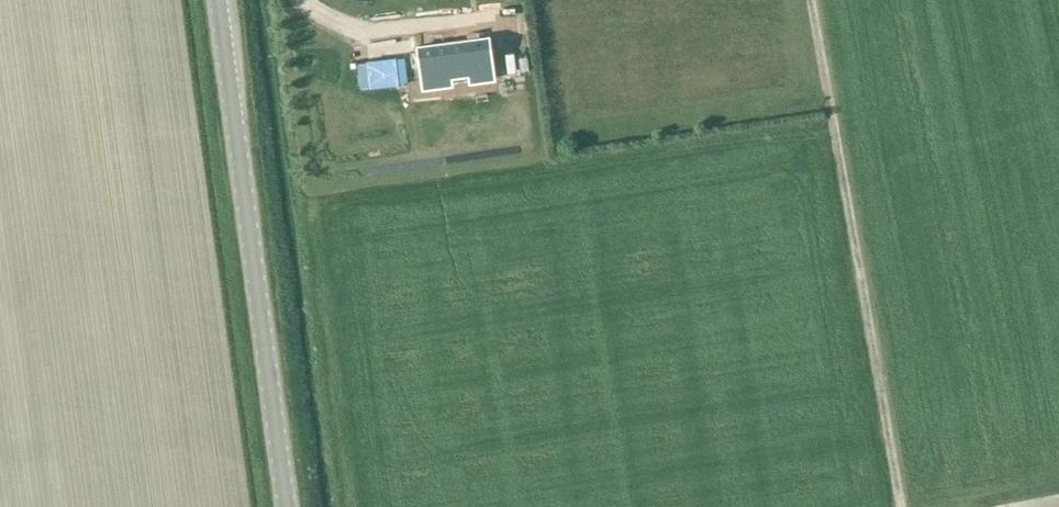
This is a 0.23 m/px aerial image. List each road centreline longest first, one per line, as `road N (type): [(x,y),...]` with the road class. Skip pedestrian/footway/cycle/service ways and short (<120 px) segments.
road 1 (track): [(811,0),(901,506)]
road 2 (unclassified): [(290,506),(222,0)]

